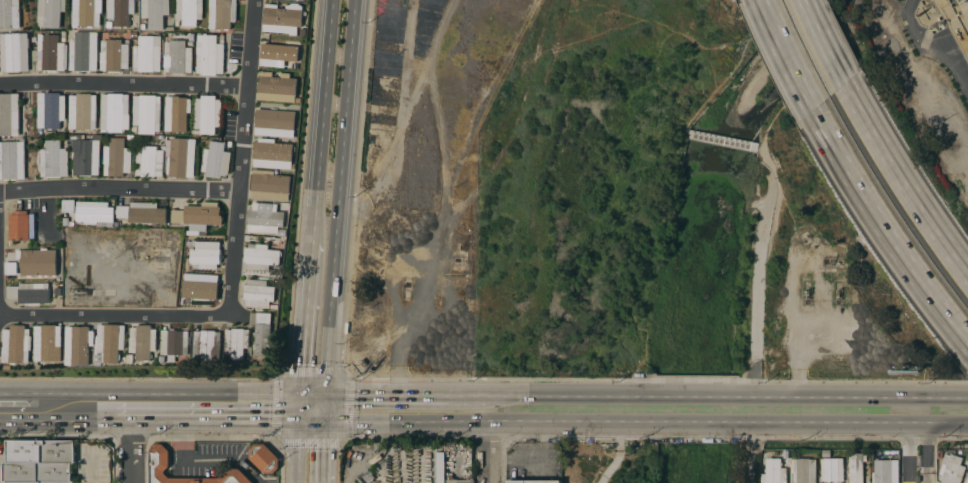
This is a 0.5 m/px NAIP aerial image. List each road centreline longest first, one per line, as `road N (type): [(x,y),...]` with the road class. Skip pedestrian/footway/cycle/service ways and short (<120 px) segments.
road 1 (primary): [(326,396),(356,0)]
road 2 (secondary): [(324,421),(655,422)]
road 3 (motorway): [(815,115),(897,247),(967,340)]
road 4 (secondary): [(301,395),(37,395)]
road 5 (primary): [(332,0),(313,242)]
road 6 (secondary): [(967,397),(745,397)]
road 7 (secondary): [(745,422),(967,422)]
road 8 (motorway): [(967,276),(847,91)]
road 9 (secondary): [(655,397),(447,397)]
road 10 (secondary): [(156,420),(300,421)]
road 11 (motorway): [(758,0),(815,115)]

